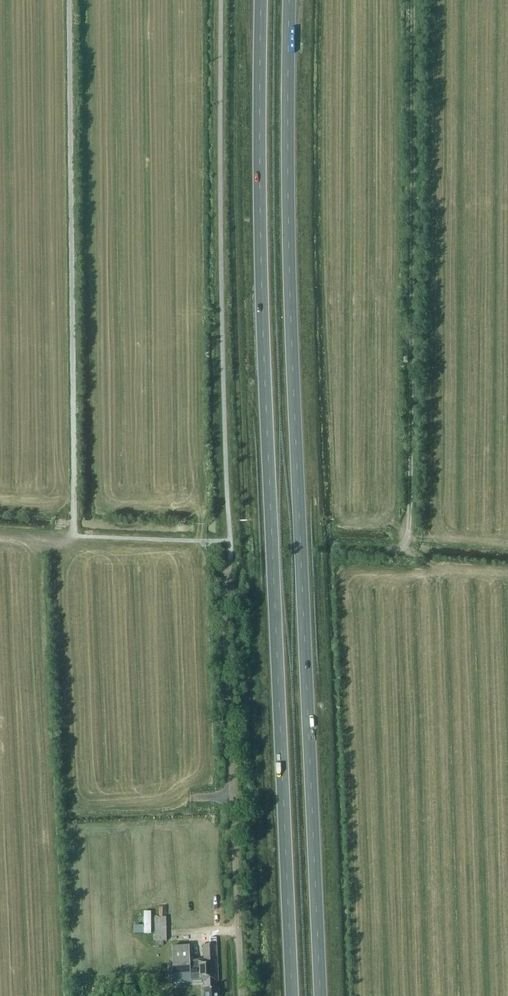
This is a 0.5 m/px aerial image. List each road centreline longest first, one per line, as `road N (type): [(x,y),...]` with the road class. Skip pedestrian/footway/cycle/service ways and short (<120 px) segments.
road 1 (trunk): [(261,0),(262,317),(292,995)]
road 2 (trunk): [(320,995),(291,317),(289,0)]
road 3 (track): [(338,553),(396,553),(412,535),(412,0)]
road 4 (unclassified): [(242,995),(226,658),(230,540)]

